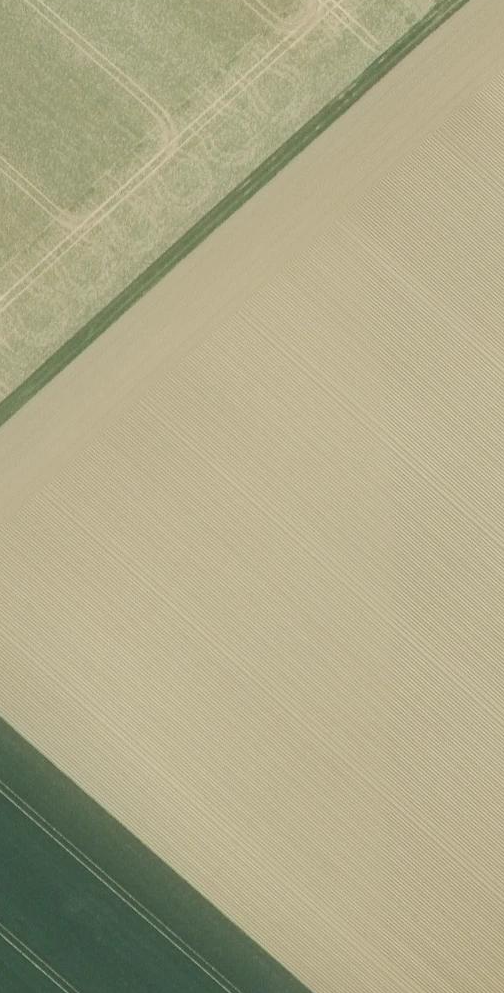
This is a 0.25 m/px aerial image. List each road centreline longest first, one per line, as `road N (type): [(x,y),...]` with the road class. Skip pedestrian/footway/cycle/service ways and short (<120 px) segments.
road 1 (track): [(0,411),(453,0)]

